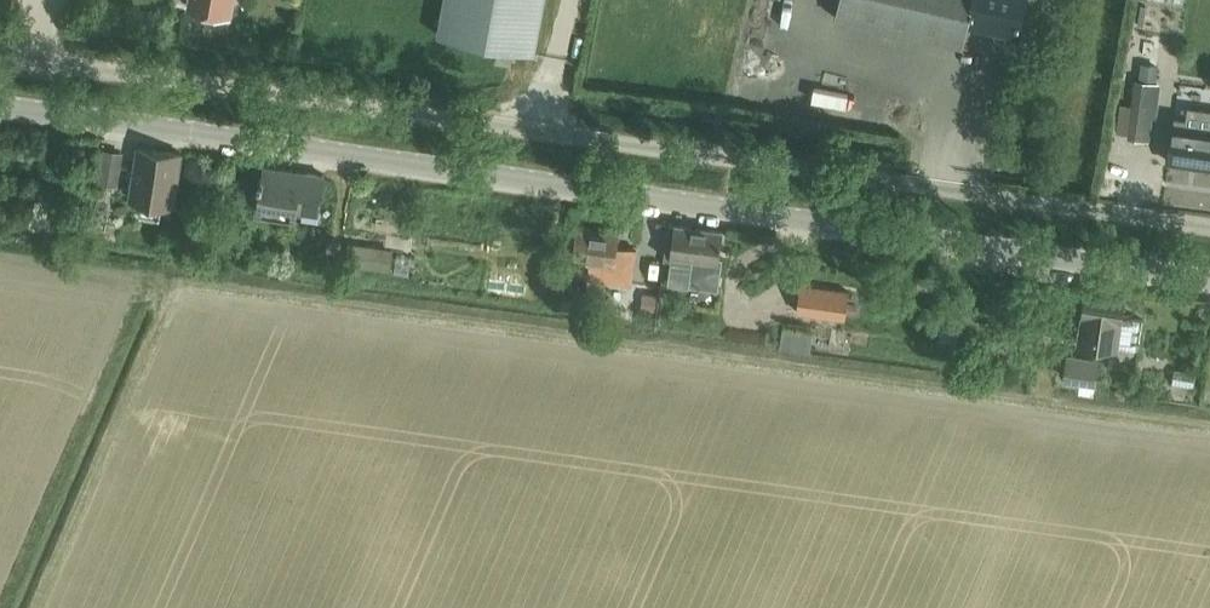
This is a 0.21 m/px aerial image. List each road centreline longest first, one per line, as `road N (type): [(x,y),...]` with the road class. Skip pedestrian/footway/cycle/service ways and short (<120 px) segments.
road 1 (tertiary): [(1209,281),(0,107)]
road 2 (track): [(1044,402),(1041,365),(1006,332),(861,267),(803,223)]

